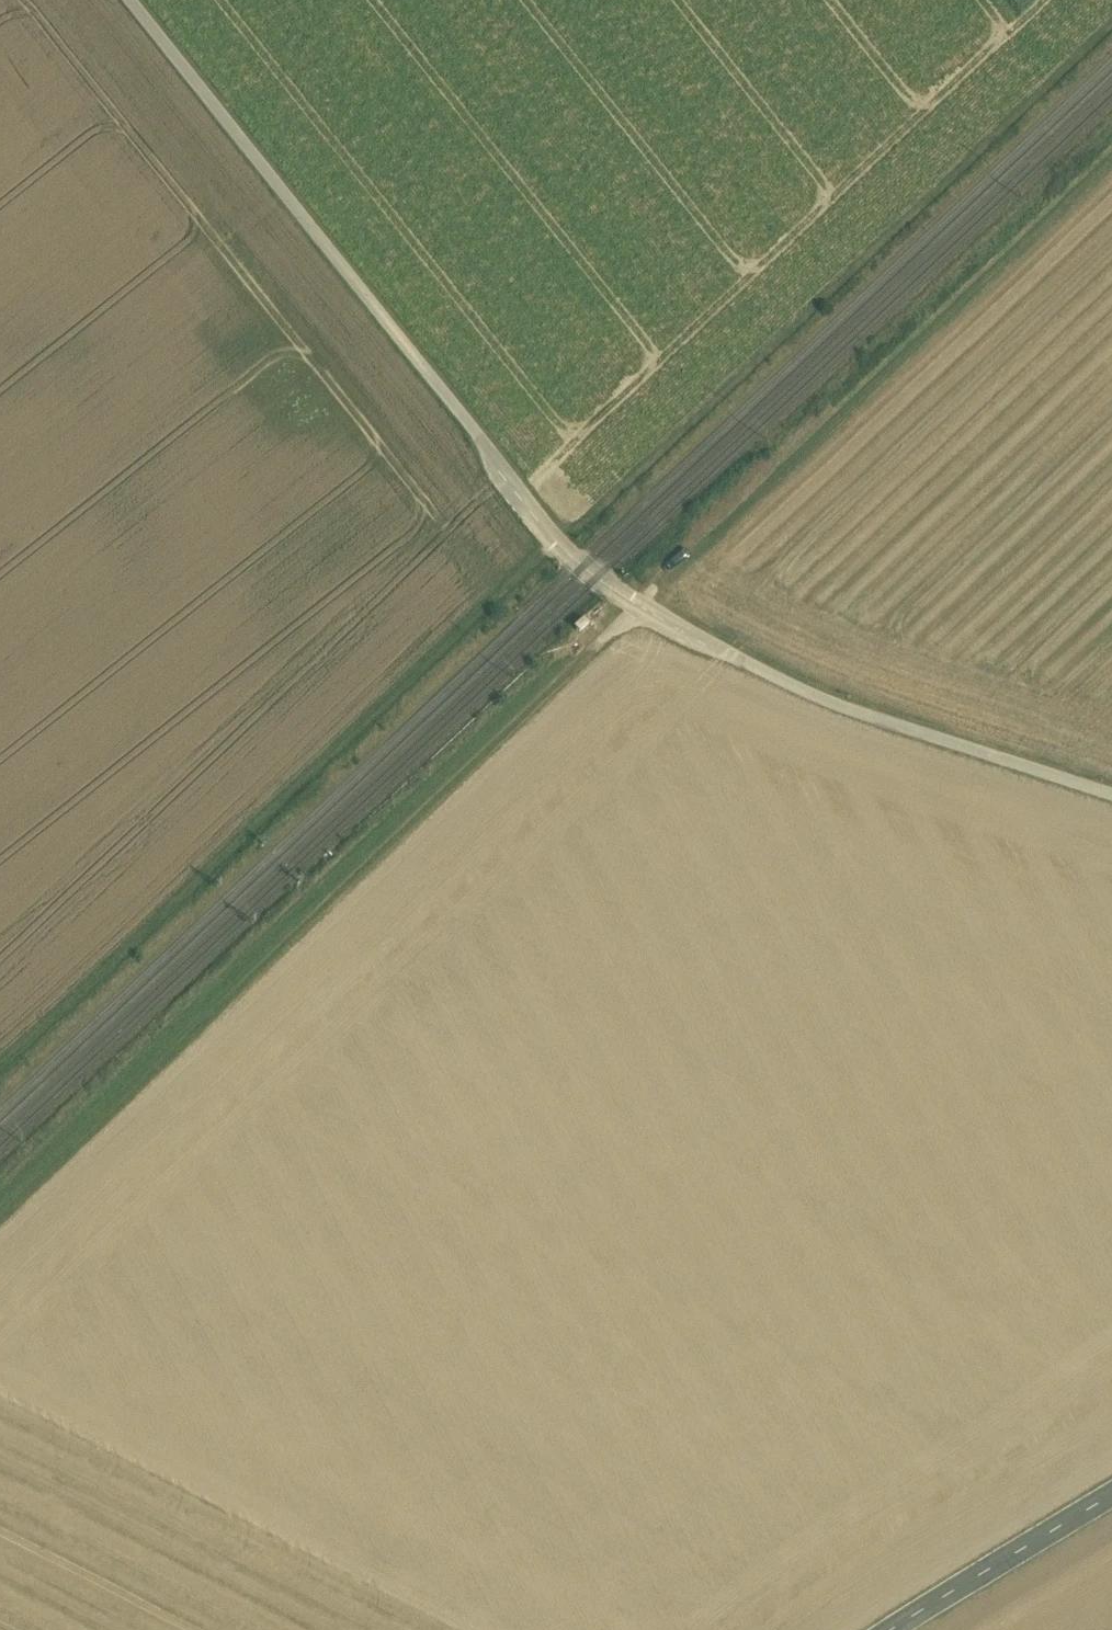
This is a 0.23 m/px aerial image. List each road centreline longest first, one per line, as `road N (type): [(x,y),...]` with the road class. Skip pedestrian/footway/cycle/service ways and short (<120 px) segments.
road 1 (track): [(0,1199),(1111,156)]
road 2 (unclassified): [(1111,801),(838,721),(633,606),(583,569),(126,0)]
road 3 (track): [(0,1064),(558,545)]
road 4 (tertiary): [(1111,1498),(897,1629)]

